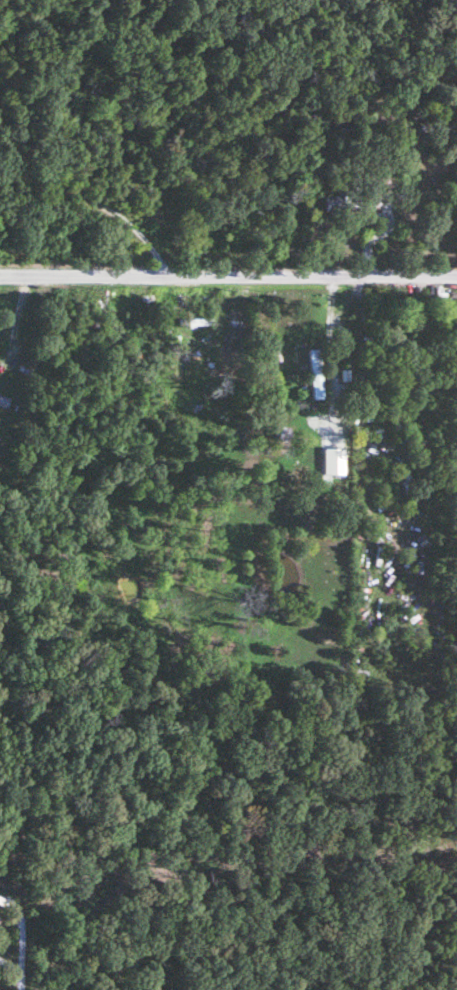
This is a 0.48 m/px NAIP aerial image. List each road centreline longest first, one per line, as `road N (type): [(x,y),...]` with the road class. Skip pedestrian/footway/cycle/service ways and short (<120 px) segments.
road 1 (residential): [(456,280),(0,279)]

